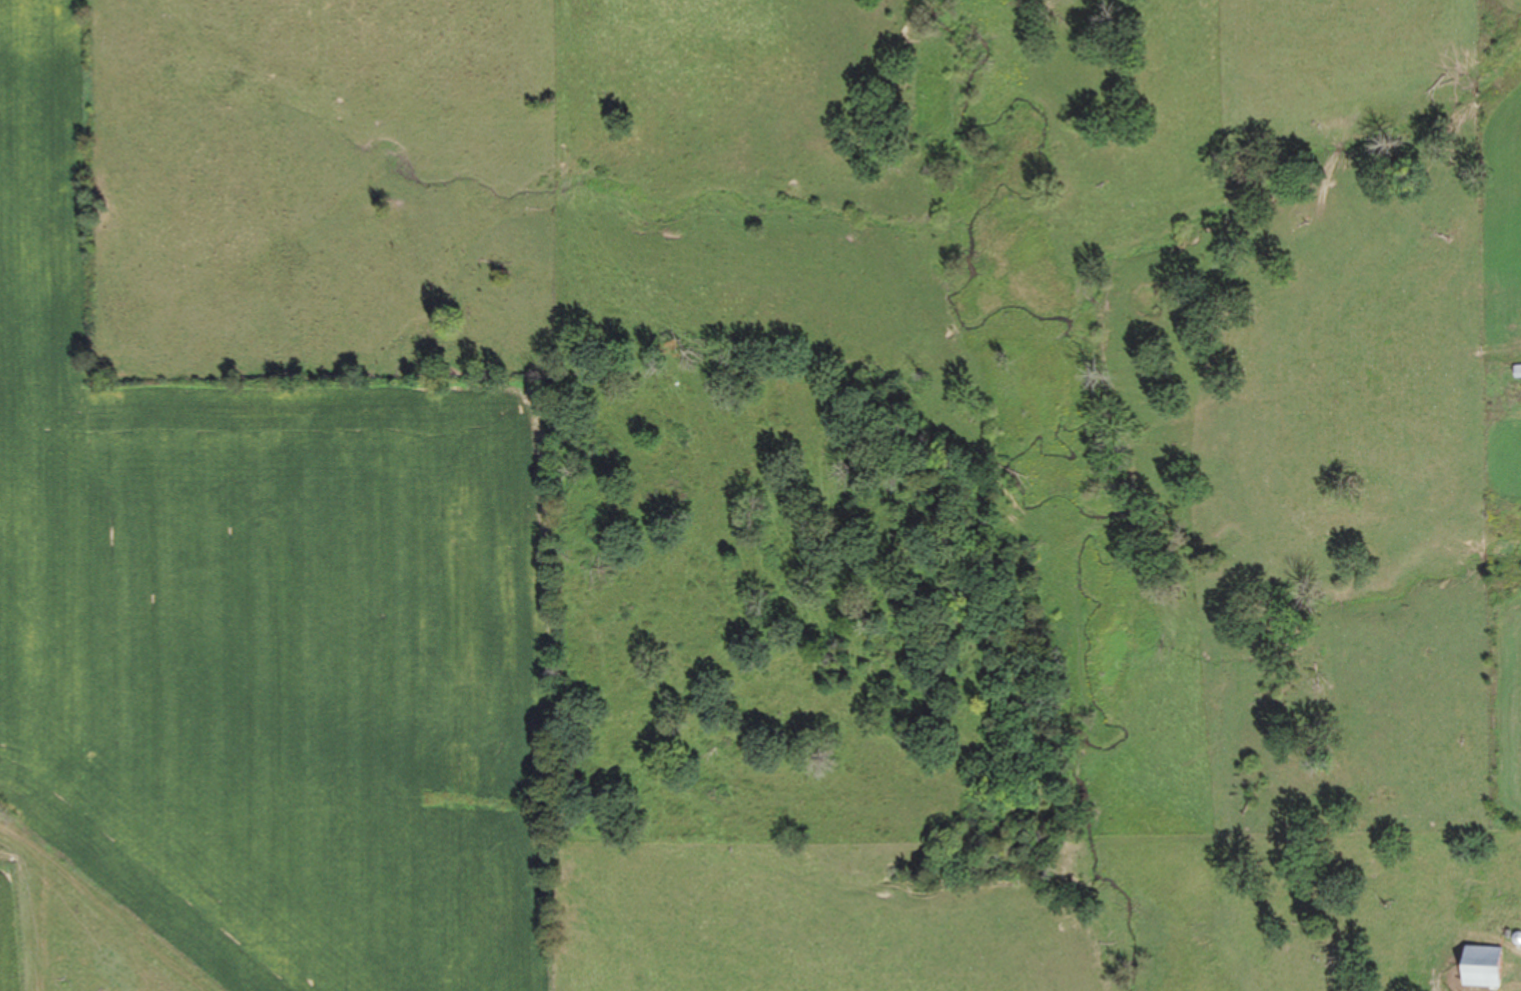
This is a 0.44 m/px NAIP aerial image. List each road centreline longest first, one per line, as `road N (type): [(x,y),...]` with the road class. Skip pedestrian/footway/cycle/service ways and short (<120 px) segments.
road 1 (residential): [(174,990),(21,866),(0,861)]

